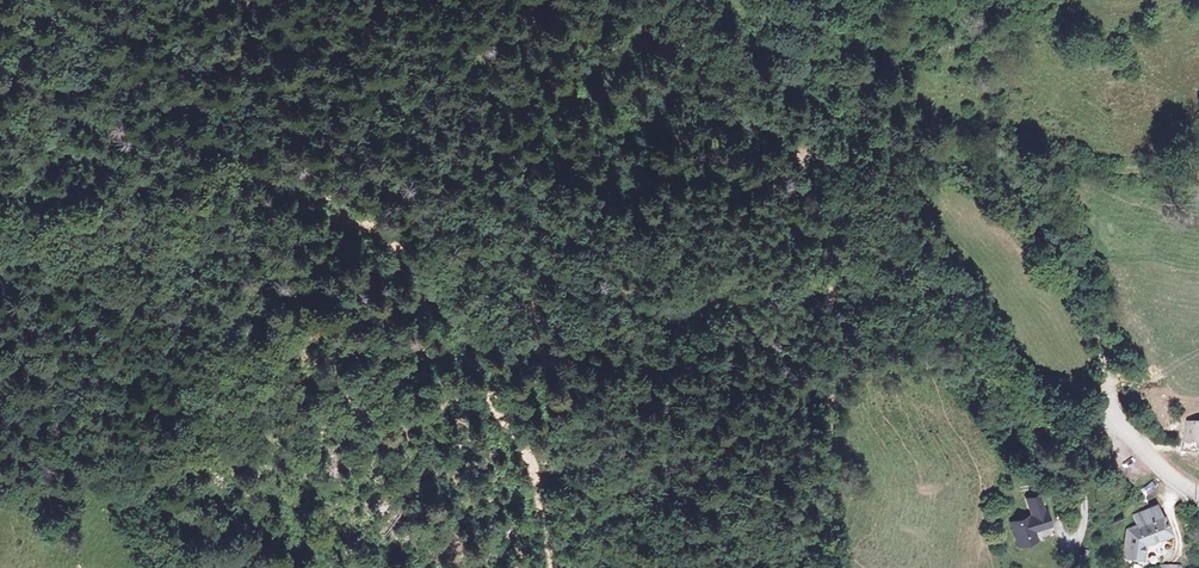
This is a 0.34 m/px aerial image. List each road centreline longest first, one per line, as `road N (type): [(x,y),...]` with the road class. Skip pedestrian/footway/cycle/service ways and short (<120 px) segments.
road 1 (track): [(793,567),(829,443),(832,280),(809,178),(820,158),(896,109)]
road 2 (track): [(270,172),(372,225),(405,254),(527,454),(552,567)]
road 3 (track): [(1113,404),(1064,258),(1036,214),(1000,173),(920,139),(896,109)]
road 4 (track): [(1075,466),(1048,459),(1030,419),(988,380),(916,270),(837,215),(810,209)]
road 5 (track): [(270,172),(217,162),(108,182)]
road 6 (track): [(896,109),(901,63),(978,0)]
road 7 (unclassified): [(1198,493),(1144,450),(1113,404)]

